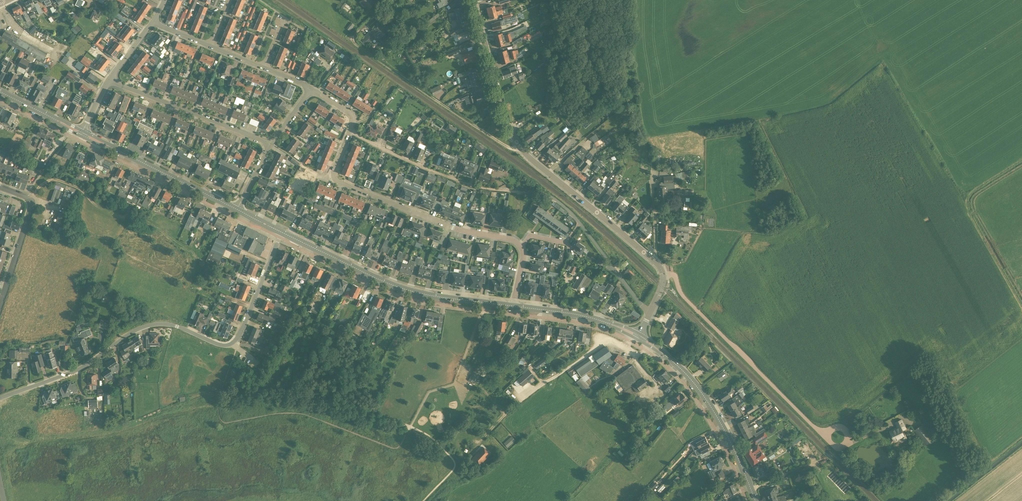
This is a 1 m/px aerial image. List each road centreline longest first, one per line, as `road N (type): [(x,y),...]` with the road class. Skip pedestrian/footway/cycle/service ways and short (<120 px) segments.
road 1 (residential): [(649,315),(664,280),(660,267),(519,148),(472,0)]
road 2 (residential): [(282,232),(237,346),(178,327),(143,330),(82,371),(0,401)]
road 3 (unclassified): [(649,315),(580,223),(549,196),(463,183),(351,132)]
road 4 (residential): [(521,247),(336,180),(351,132)]
road 5 (secondary): [(513,306),(396,287),(282,232)]
road 6 (track): [(519,148),(354,43),(370,20)]
road 7 (secondary): [(755,500),(704,397),(650,344)]
road 8 (residential): [(271,143),(109,80)]
road 9 (secondary): [(237,209),(82,134)]
road 10 (secondary): [(634,334),(587,317),(513,306)]
road 11 (residential): [(626,347),(602,338),(524,398)]

